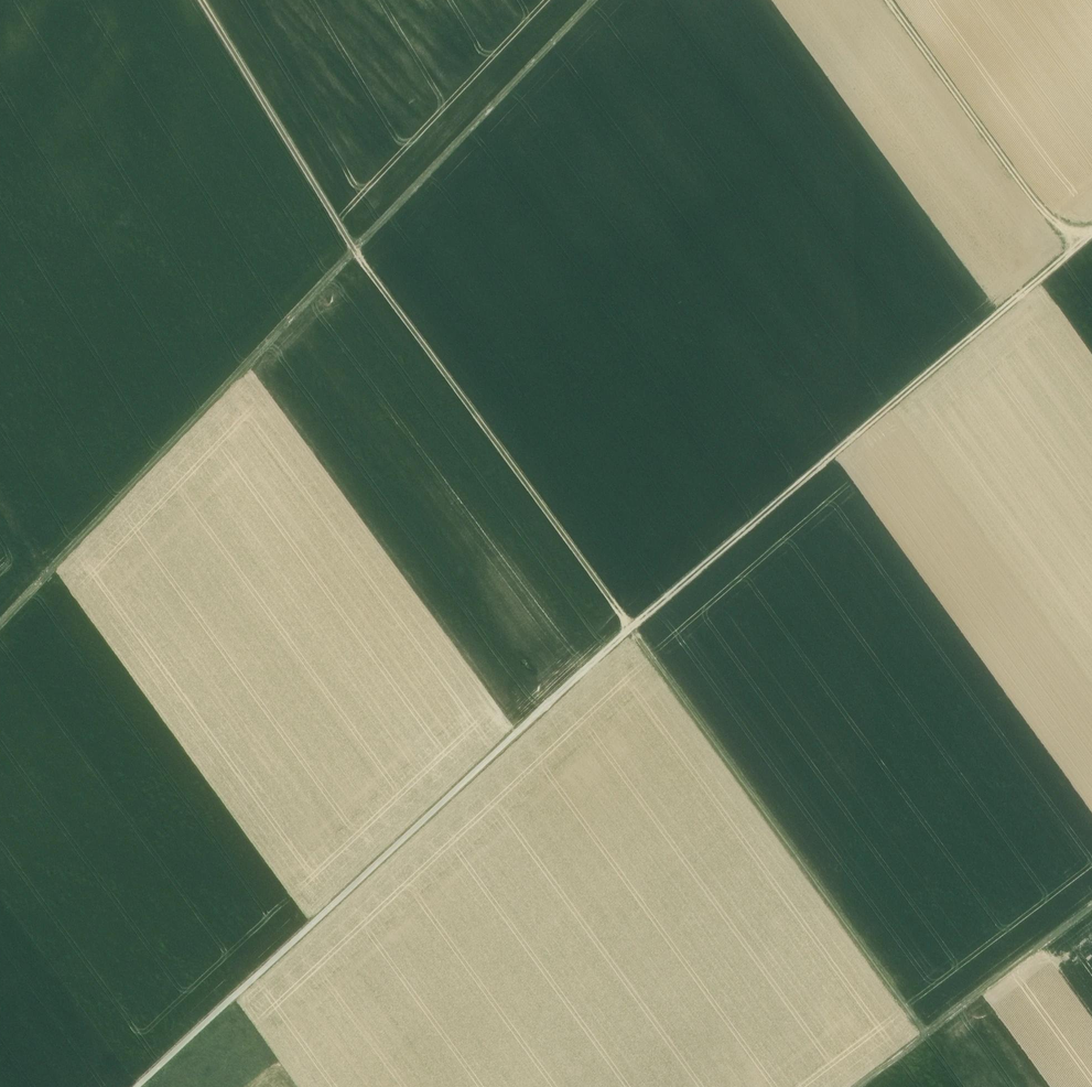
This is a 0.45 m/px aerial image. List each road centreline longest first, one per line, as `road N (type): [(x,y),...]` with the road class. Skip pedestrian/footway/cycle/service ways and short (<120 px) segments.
road 1 (track): [(137,1086),(585,669),(1091,236)]
road 2 (track): [(202,0),(355,250),(925,1035)]
road 3 (track): [(355,250),(0,625)]
road 4 (track): [(355,250),(593,0)]
road 5 (track): [(925,1035),(1091,909)]

